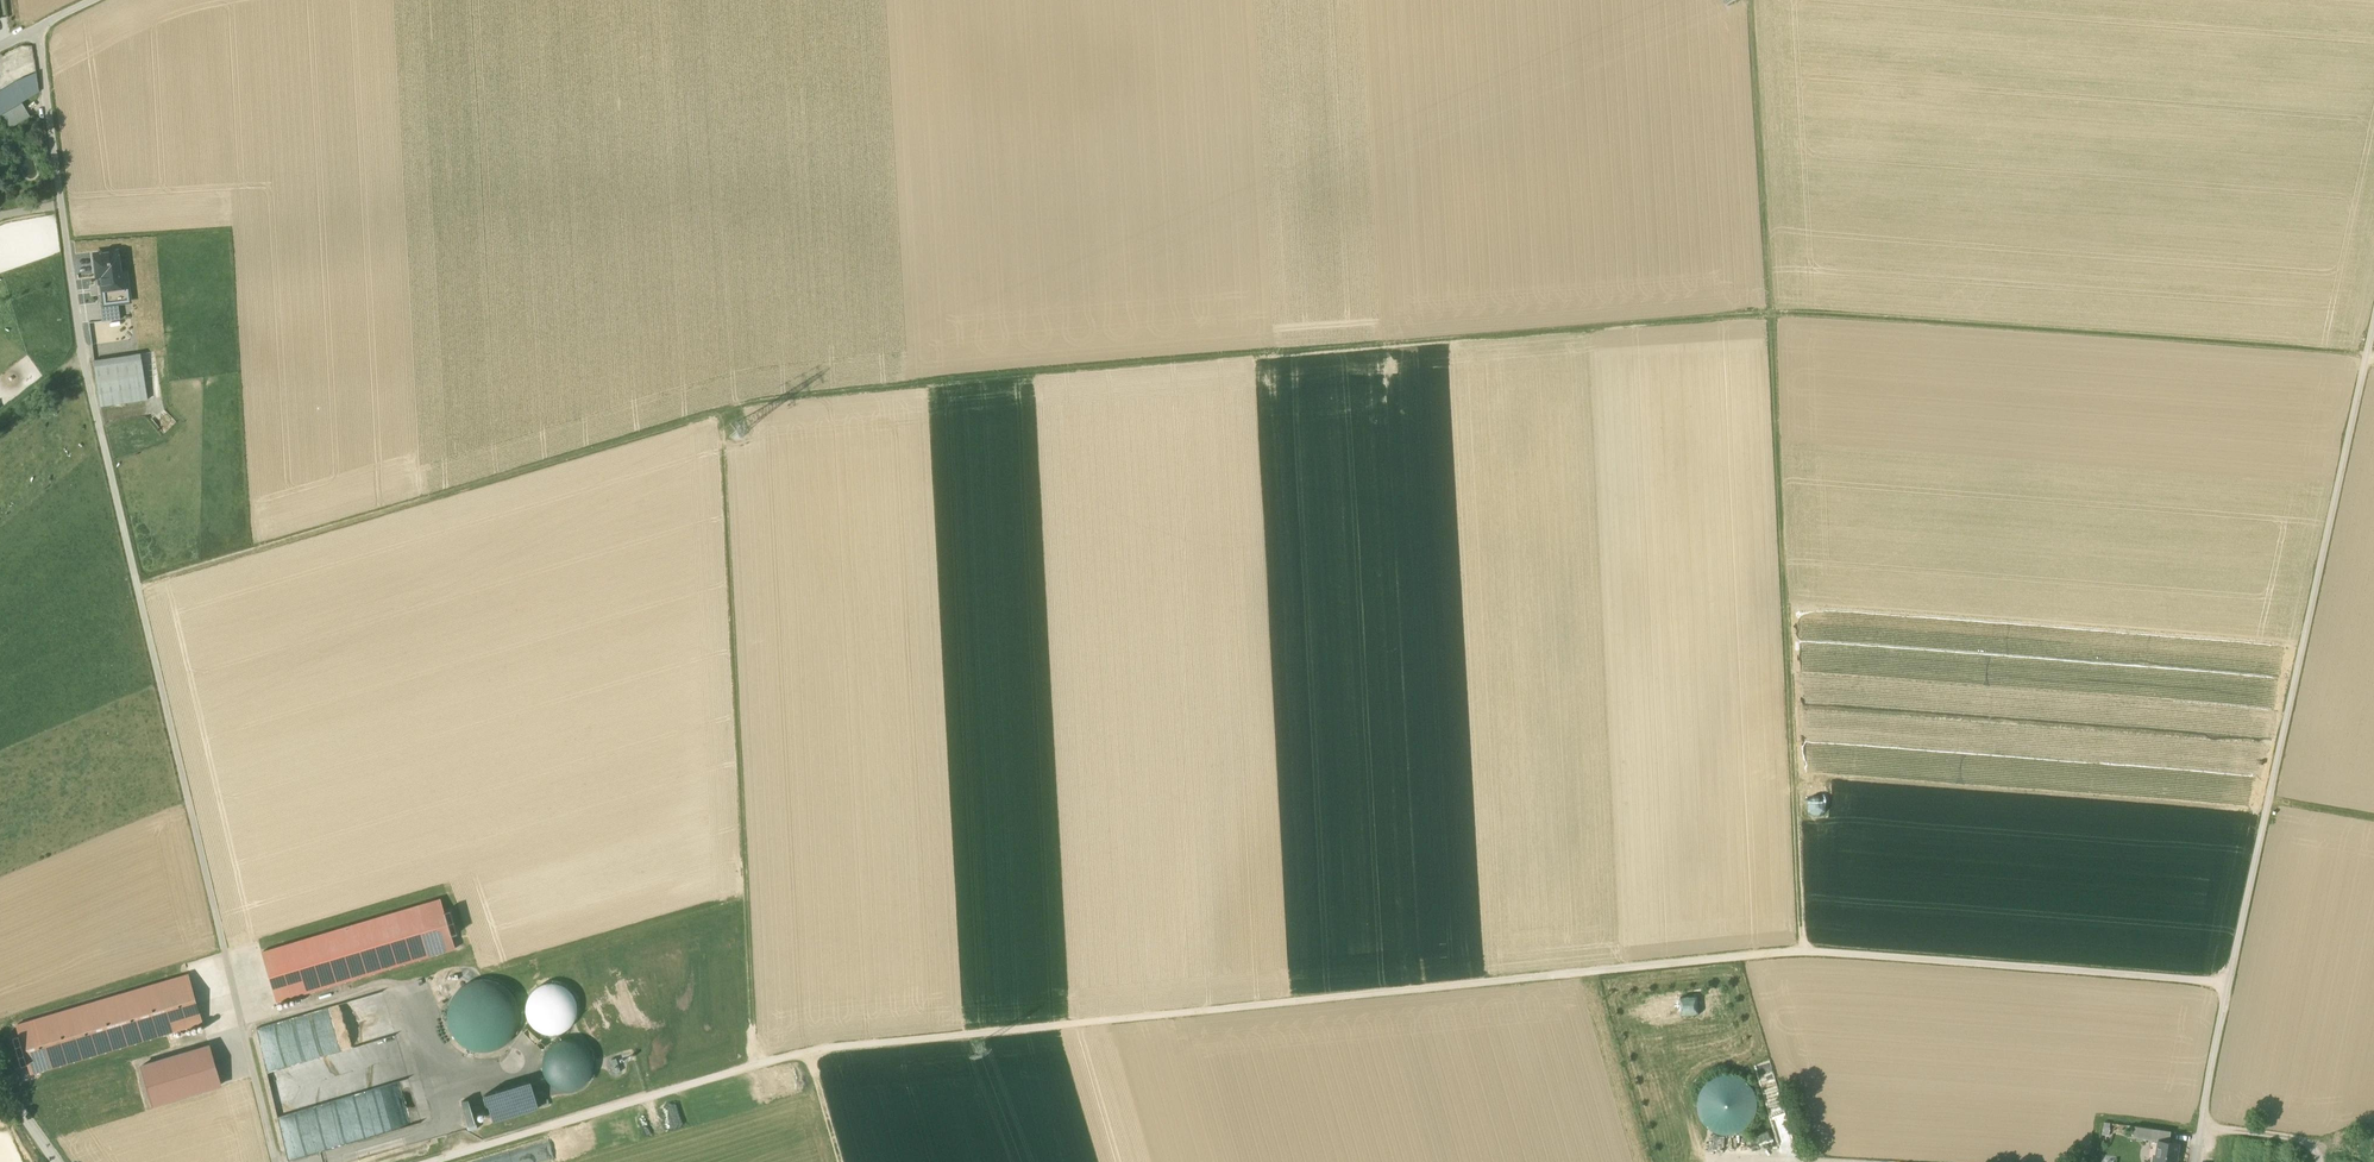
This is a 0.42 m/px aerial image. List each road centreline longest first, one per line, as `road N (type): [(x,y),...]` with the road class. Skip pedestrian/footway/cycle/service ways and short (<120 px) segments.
road 1 (track): [(137,584),(775,397),(1766,311),(2366,353)]
road 2 (track): [(2228,983),(1807,951),(869,1044),(807,1051),(431,1161)]
road 3 (track): [(1807,951),(1749,0)]
road 4 (track): [(274,1161),(83,356),(0,420)]
road 5 (track): [(2210,1068),(2373,317)]
road 6 (track): [(754,1067),(716,416)]
road 7 (unclassified): [(83,356),(35,28)]

